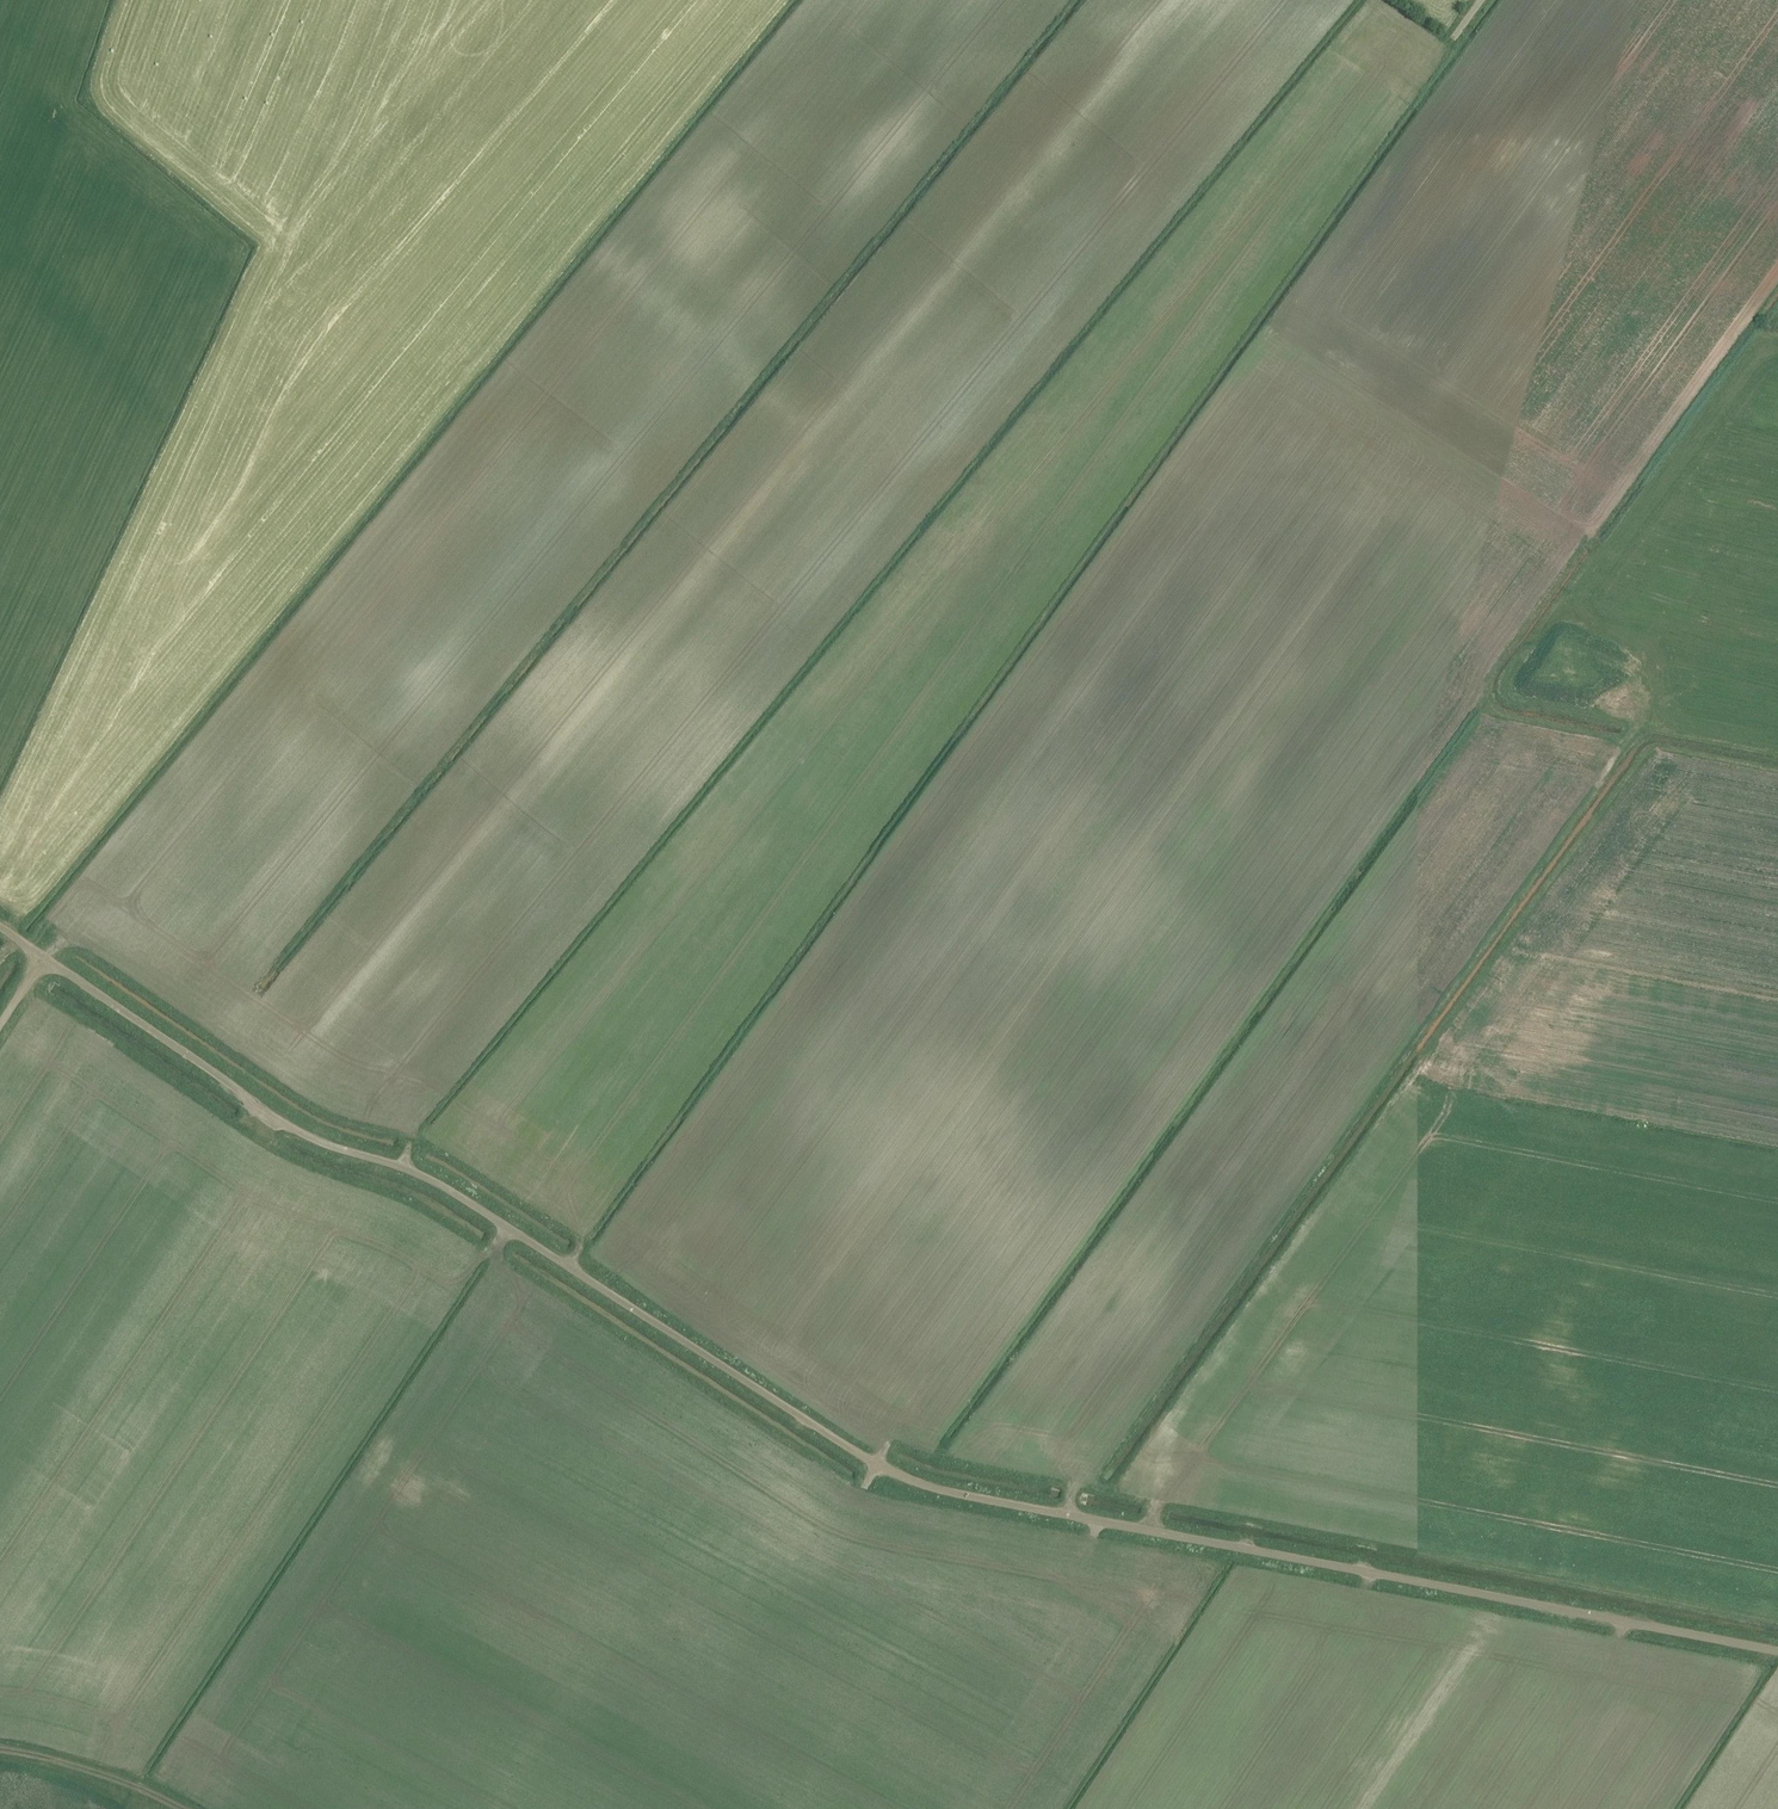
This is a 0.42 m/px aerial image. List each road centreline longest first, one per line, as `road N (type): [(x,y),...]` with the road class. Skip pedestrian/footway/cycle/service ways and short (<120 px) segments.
road 1 (unclassified): [(44,956),(306,1135),(444,1186),(847,1444),(935,1488),(1777,1651)]
road 2 (track): [(185,1808),(113,1777),(0,1748)]

